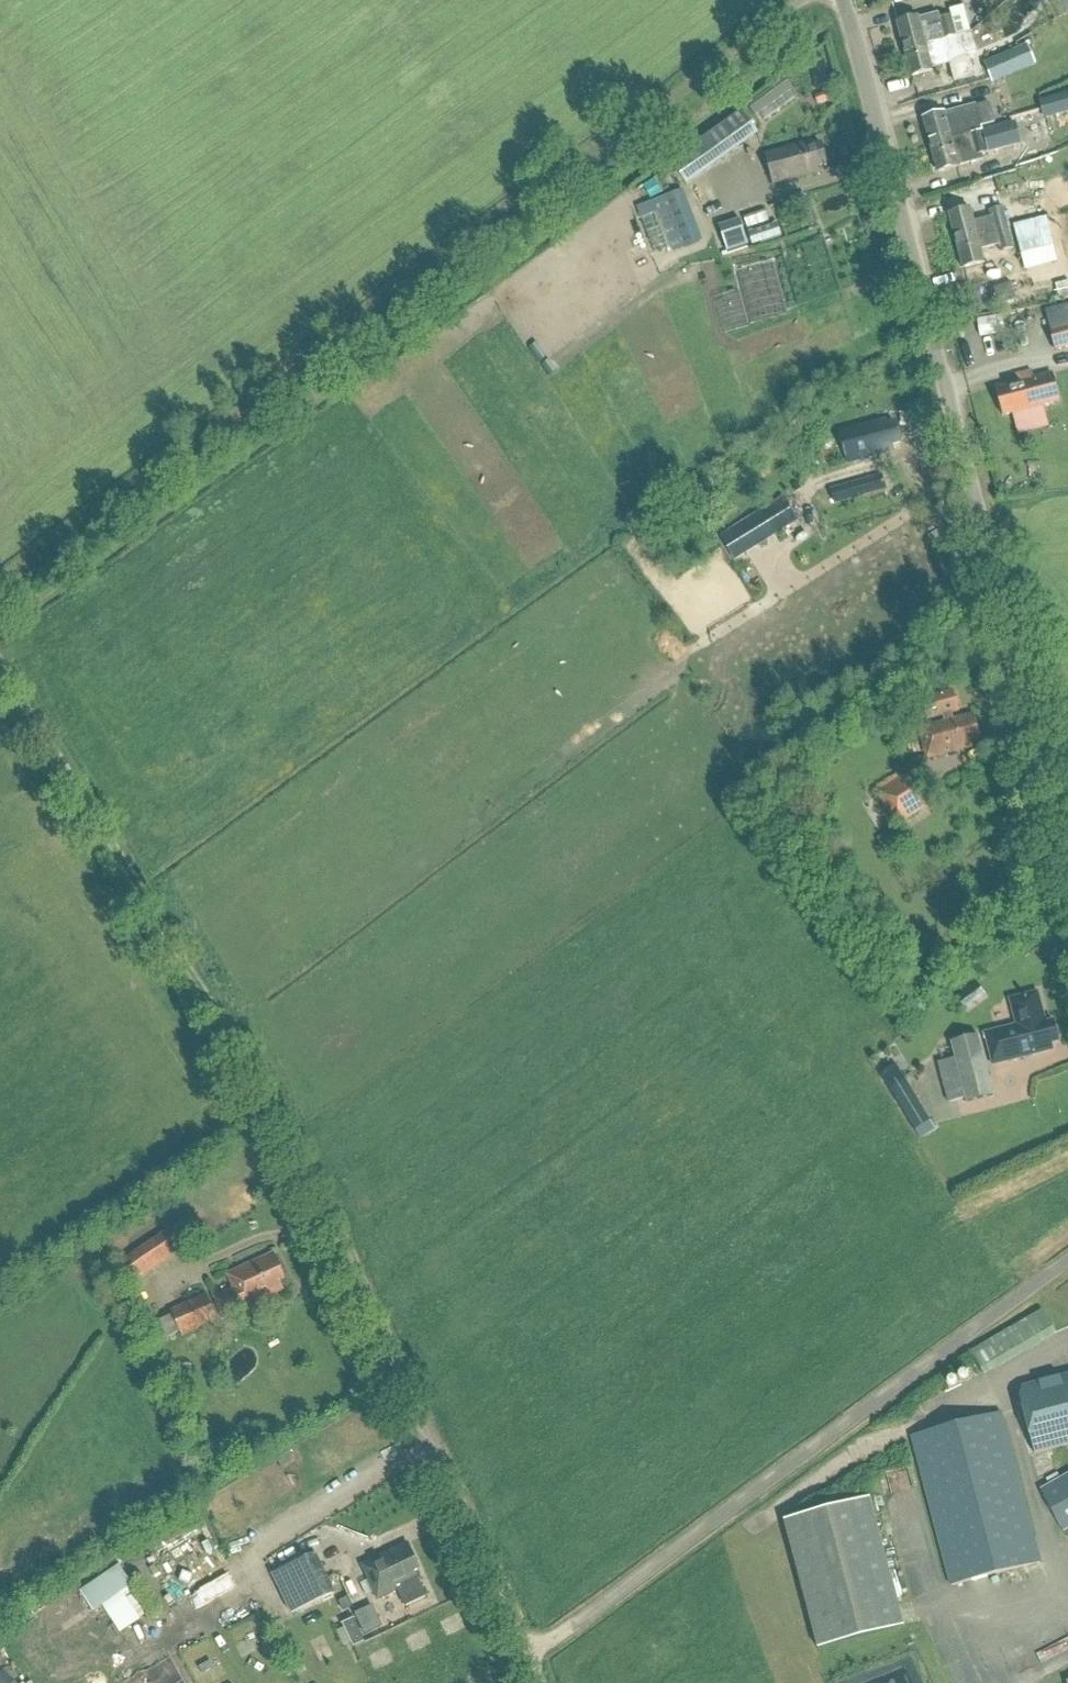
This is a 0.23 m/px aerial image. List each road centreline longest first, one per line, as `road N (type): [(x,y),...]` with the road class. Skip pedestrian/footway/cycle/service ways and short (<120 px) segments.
road 1 (track): [(0,666),(269,1101),(528,1657)]
road 2 (track): [(0,588),(803,0)]
road 3 (unclassified): [(1067,852),(843,0)]
road 4 (track): [(1067,1260),(528,1657)]
road 5 (track): [(433,1450),(397,1462),(226,1576)]

